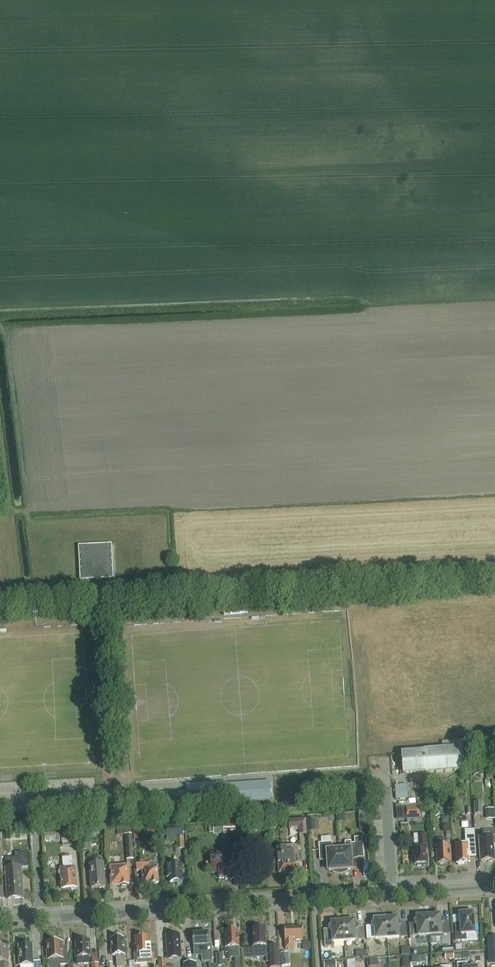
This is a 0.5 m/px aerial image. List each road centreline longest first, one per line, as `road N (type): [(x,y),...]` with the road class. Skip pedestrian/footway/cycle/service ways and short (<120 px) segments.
road 1 (tertiary): [(0,919),(494,888)]

